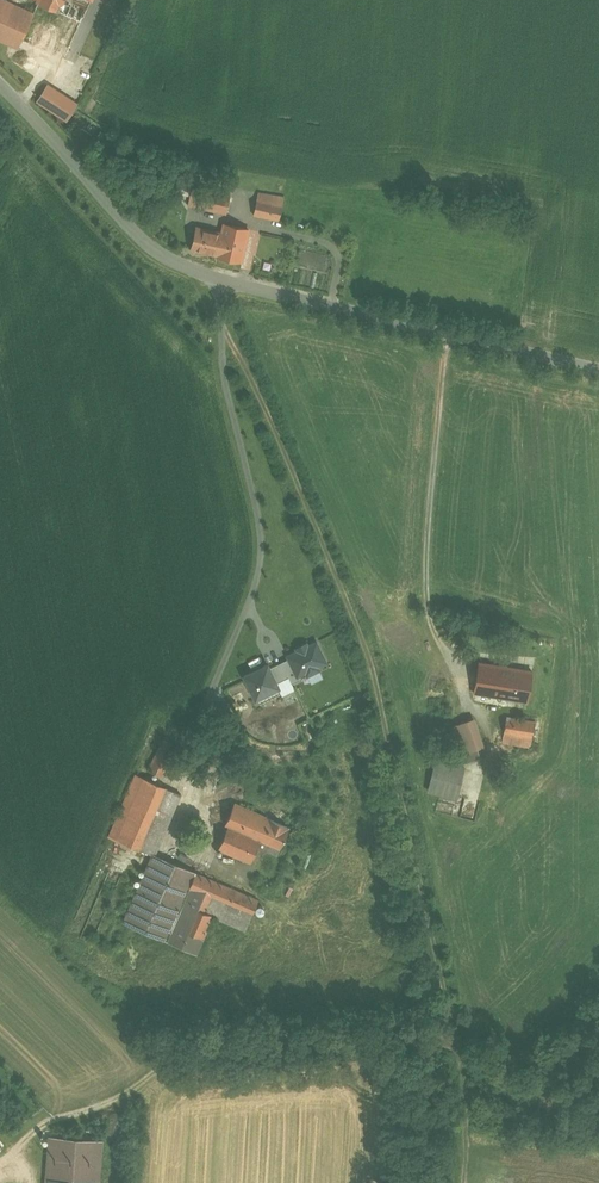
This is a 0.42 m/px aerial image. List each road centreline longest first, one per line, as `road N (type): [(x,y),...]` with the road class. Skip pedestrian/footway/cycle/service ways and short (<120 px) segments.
road 1 (unclassified): [(0,85),(152,250),(171,260),(216,281),(598,370)]

